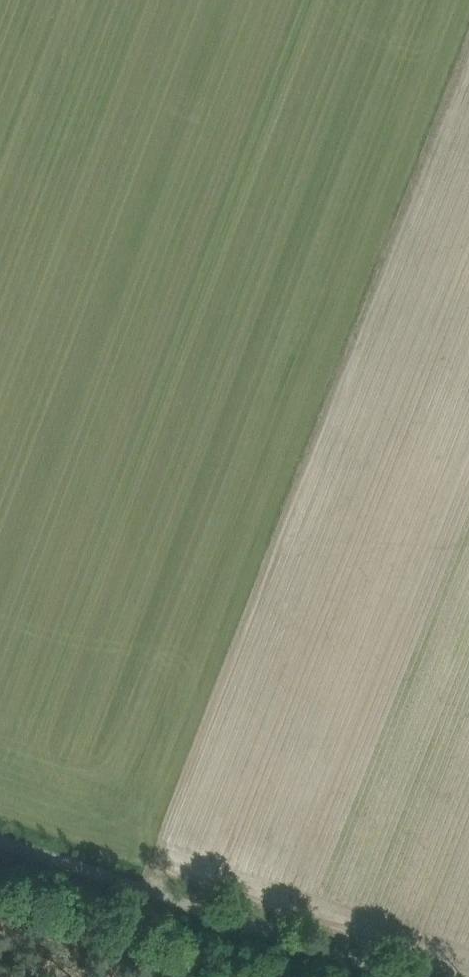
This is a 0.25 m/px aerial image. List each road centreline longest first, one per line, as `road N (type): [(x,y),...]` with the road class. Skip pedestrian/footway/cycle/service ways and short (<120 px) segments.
road 1 (unclassified): [(0,840),(401,976)]

